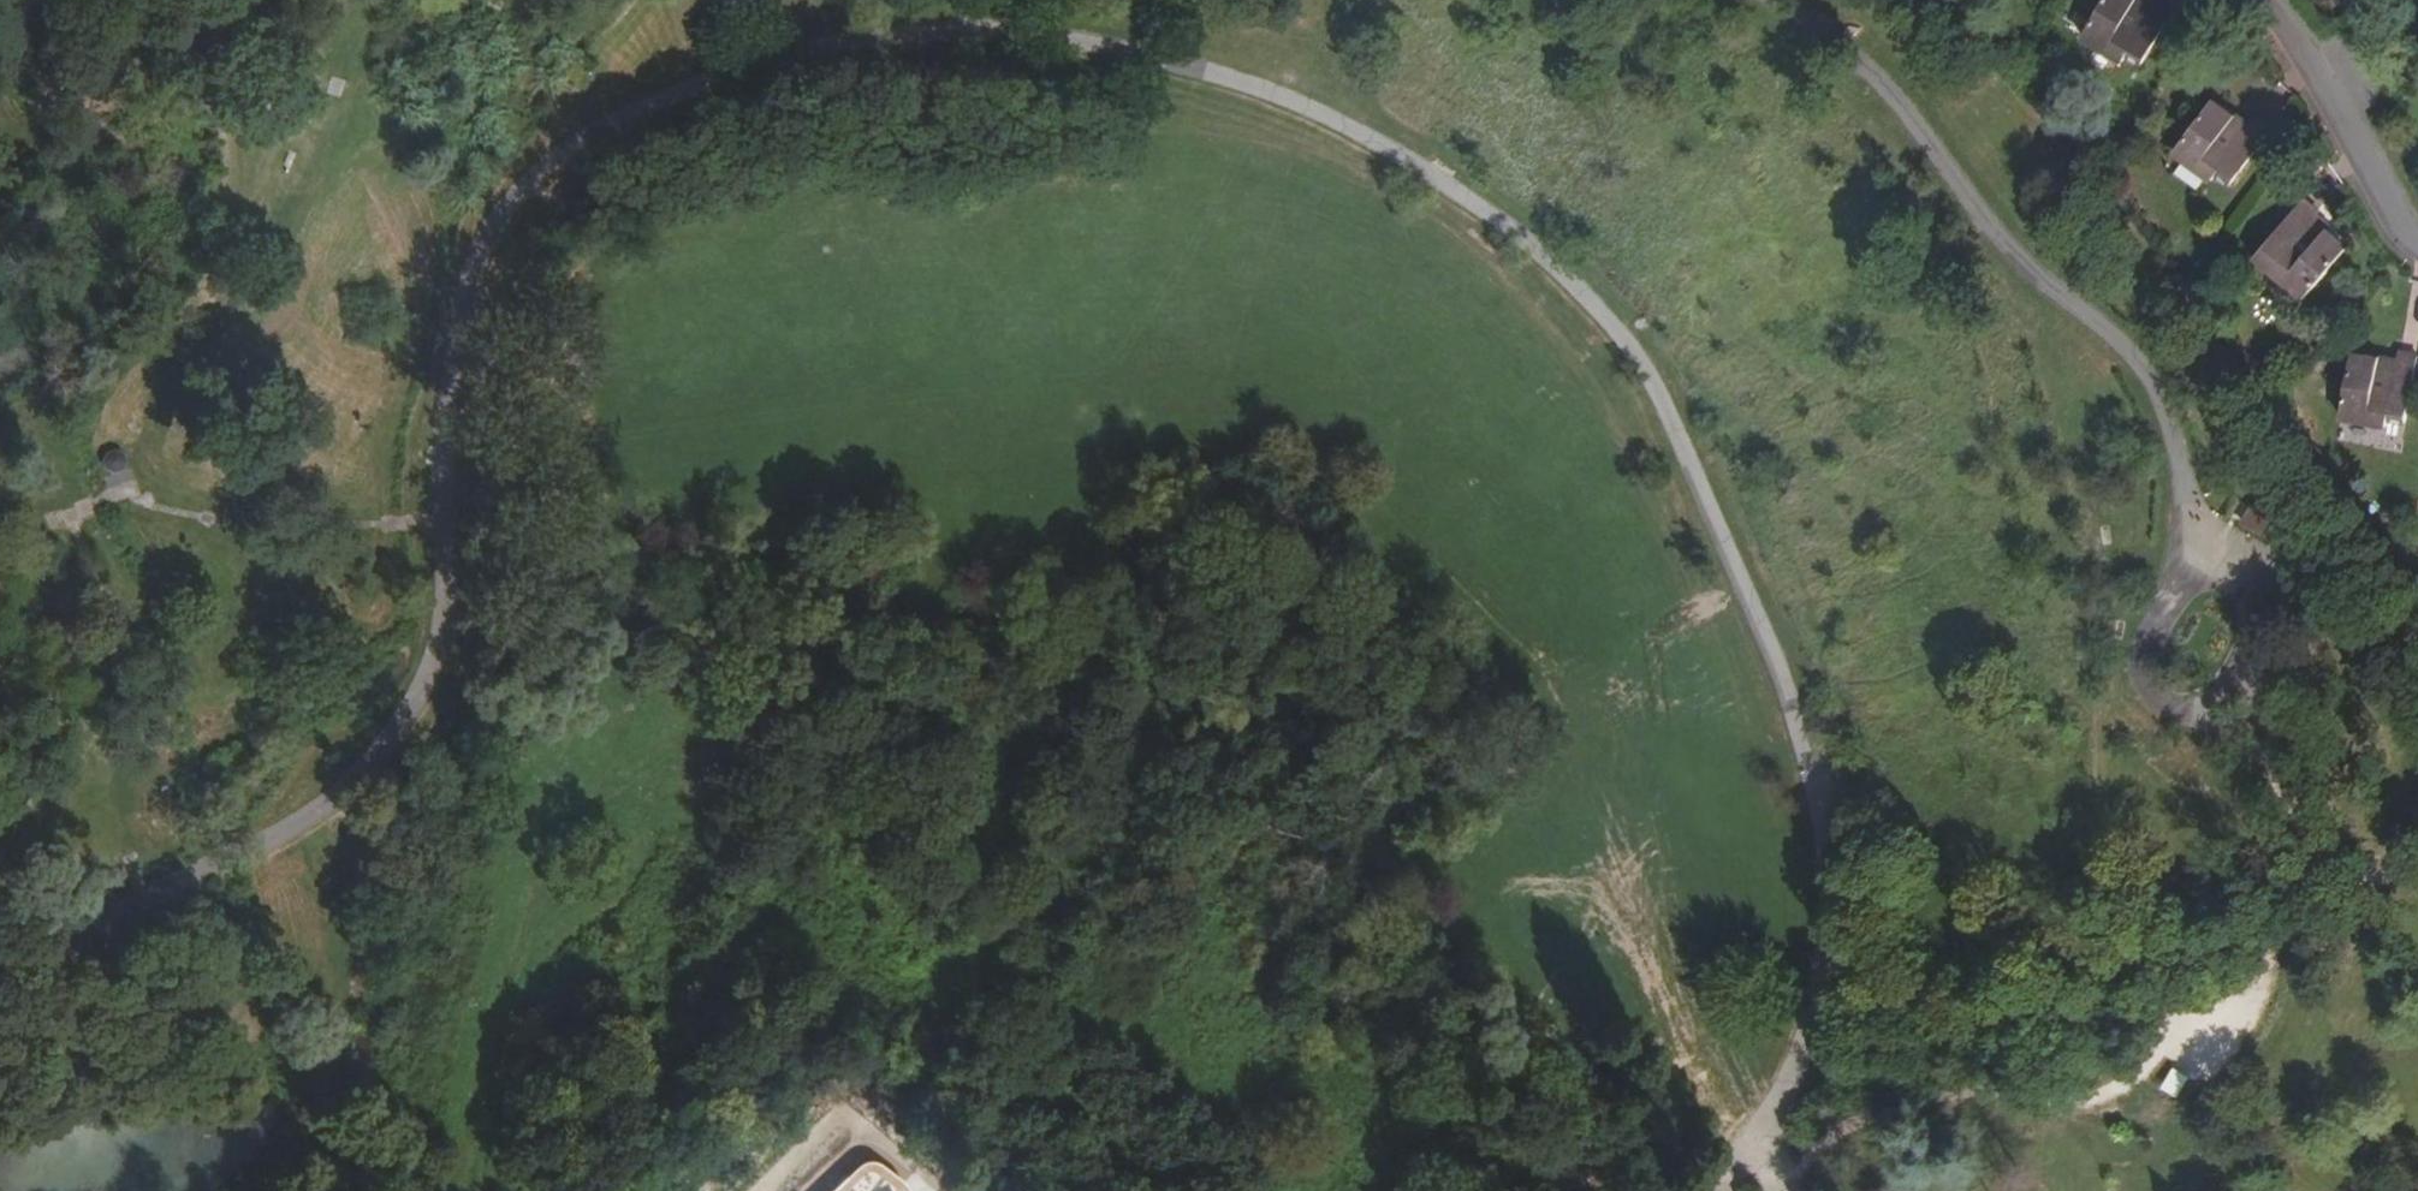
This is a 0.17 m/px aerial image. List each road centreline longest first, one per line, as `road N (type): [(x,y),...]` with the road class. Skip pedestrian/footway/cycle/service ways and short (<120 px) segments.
road 1 (residential): [(2417,234),(2261,0)]

